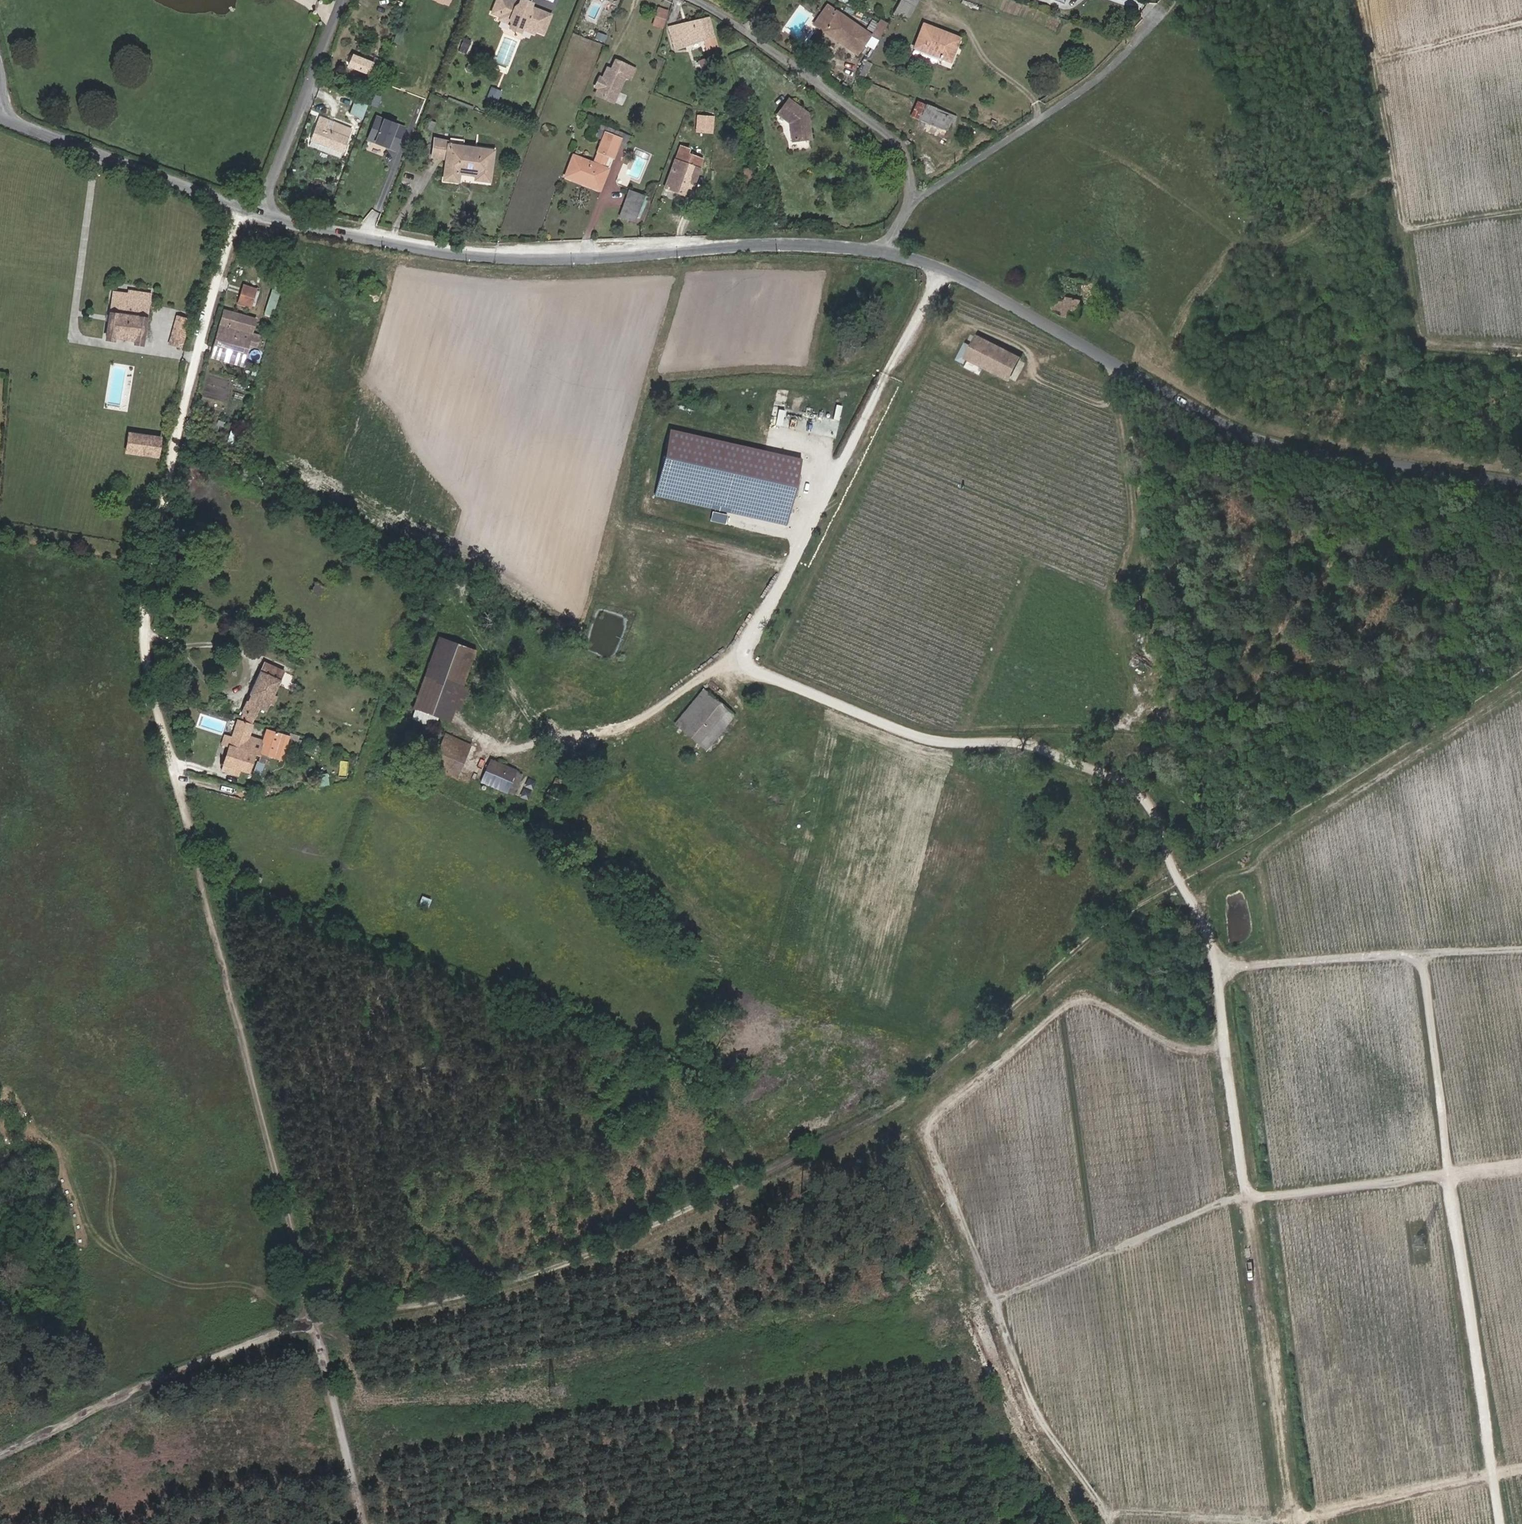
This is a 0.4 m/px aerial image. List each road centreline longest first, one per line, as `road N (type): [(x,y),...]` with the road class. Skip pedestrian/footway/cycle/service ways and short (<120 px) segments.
road 1 (track): [(1521,655),(1179,871),(988,1044),(874,1121),(621,1245),(506,1286),(313,1322),(0,1451)]
road 2 (track): [(239,206),(175,435),(146,647),(304,1311),(365,1523)]
road 3 (track): [(1111,1523),(1016,1373),(924,1127),(1081,996),(1181,1053),(1226,1054),(1204,881),(1521,681)]
road 4 (tertiary): [(883,252),(965,280),(1249,437),(1337,459),(1521,483)]
road 5 (tertiary): [(263,215),(460,256),(561,259),(747,244),(883,252)]
road 6 (track): [(1421,958),(1498,1523)]
road 7 (track): [(942,270),(771,602),(720,665),(749,733),(771,743)]
road 8 (track): [(994,1300),(1219,1203),(1521,1168)]
road 9 (track): [(1226,1054),(1292,1523)]
road 10 (track): [(1105,1511),(1272,1519),(1521,1469)]
road 11 (residential): [(883,252),(911,187),(897,145),(693,0)]
road 12 (track): [(1157,14),(1099,77),(909,198)]
road 13 (track): [(1215,967),(1521,953)]
road 14 (track): [(720,665),(642,724),(537,751),(482,742),(459,726)]
road 15 (tertiary): [(0,117),(263,215)]
road 16 (residential): [(263,215),(344,0)]
road 17 (track): [(146,647),(239,652),(252,673),(249,685),(213,688),(185,657)]
road 18 (track): [(1372,63),(1521,25)]
road 19 (track): [(1521,738),(1395,761)]

